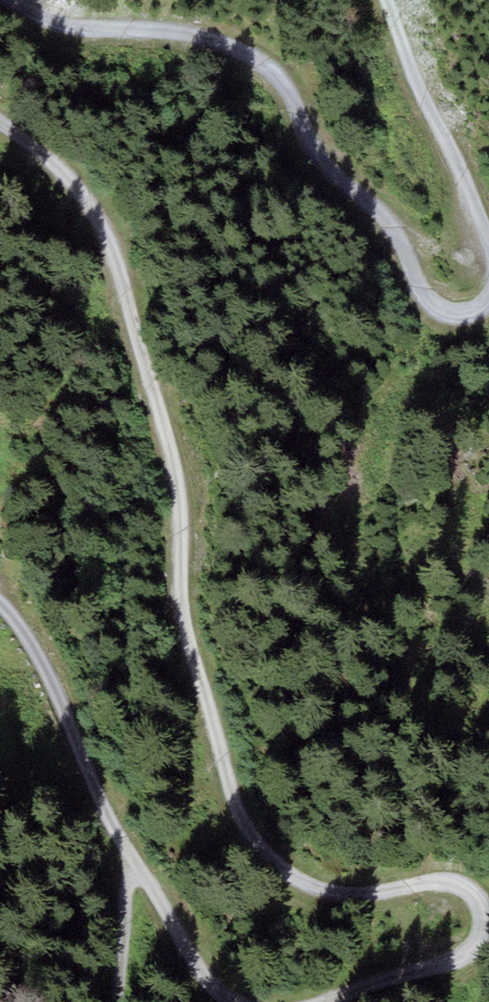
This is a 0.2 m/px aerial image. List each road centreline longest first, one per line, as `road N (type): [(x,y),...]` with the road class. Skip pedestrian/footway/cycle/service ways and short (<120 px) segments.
road 1 (track): [(316,1001),(464,955),(479,942),(482,906),(466,888),(442,883),(349,897),(323,890),(274,862),(256,839),(240,807),(194,636),(169,438),(119,253),(99,206),(72,175),(0,117)]
road 2 (track): [(14,0),(68,25),(199,35),(257,60),(301,110),(330,164),(402,237),(436,307),(472,313),(488,302)]
road 3 (track): [(0,603),(43,671),(131,855)]
road 4 (track): [(488,238),(387,0)]
road 5 (track): [(131,855),(202,967),(237,1001)]
road 6 (track): [(128,1001),(131,855)]

